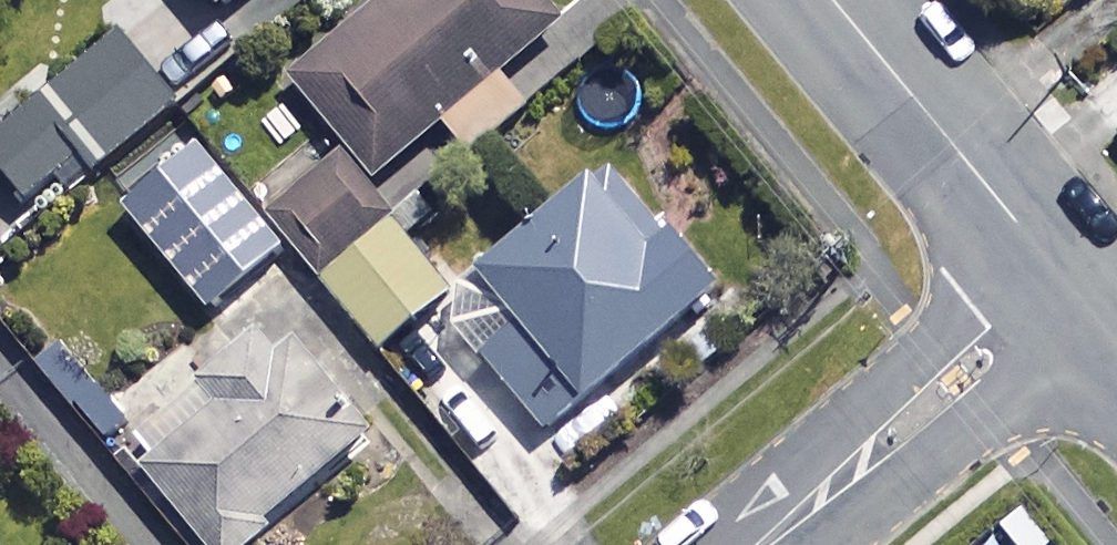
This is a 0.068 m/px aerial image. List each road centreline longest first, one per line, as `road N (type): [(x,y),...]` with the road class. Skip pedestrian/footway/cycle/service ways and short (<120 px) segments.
road 1 (residential): [(764,544),(1070,288)]
road 2 (residential): [(1070,288),(832,0)]

